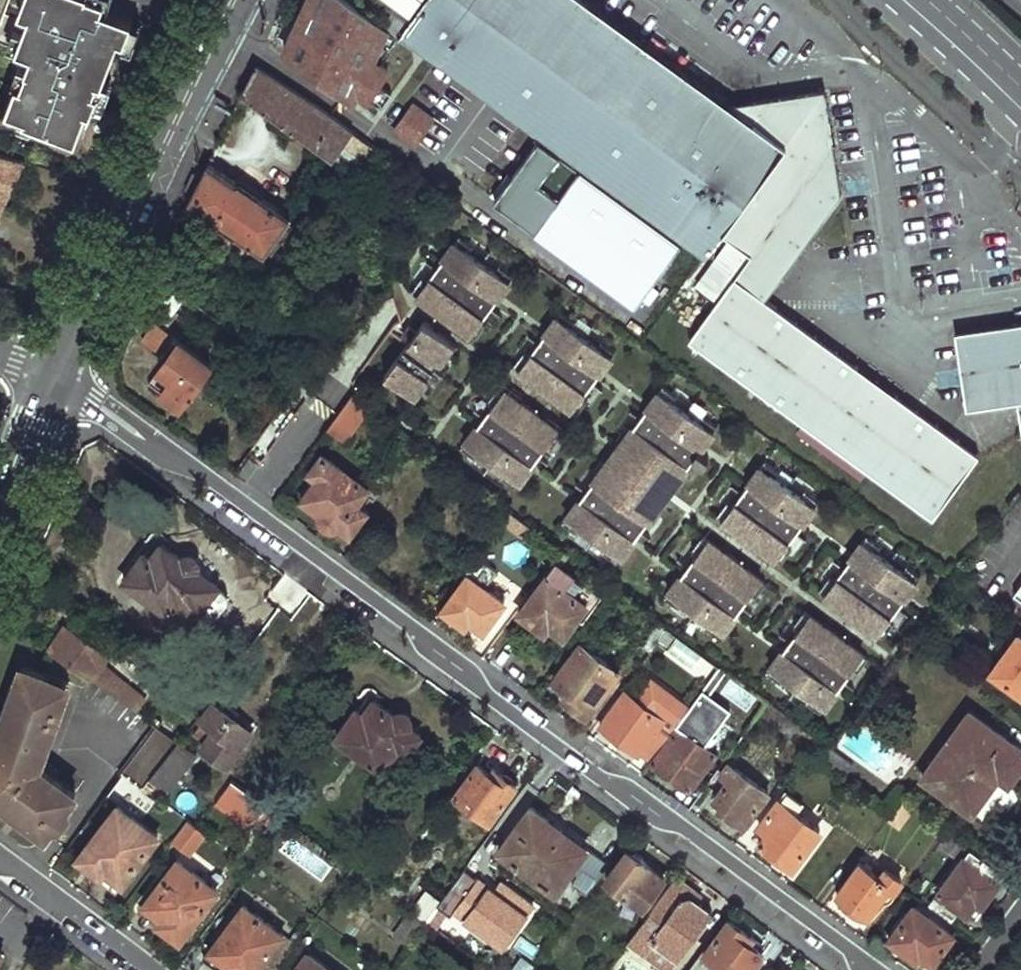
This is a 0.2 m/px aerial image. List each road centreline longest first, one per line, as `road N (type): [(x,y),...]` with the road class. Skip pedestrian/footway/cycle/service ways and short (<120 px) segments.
road 1 (residential): [(60,378),(249,507),(595,774),(678,825),(871,969)]
road 2 (primary): [(60,378),(233,0)]
road 3 (residential): [(0,862),(140,969)]
road 4 (primary): [(0,515),(60,378)]
road 5 (secondary): [(1020,89),(922,0)]

